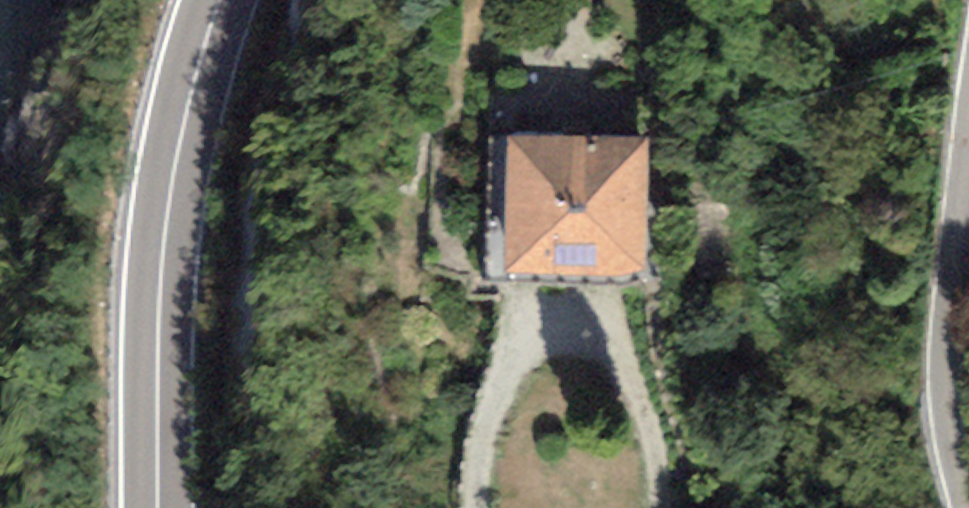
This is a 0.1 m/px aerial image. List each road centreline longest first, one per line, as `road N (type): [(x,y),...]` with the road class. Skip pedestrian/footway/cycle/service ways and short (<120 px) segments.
road 1 (primary): [(163,507),(164,306),(177,181),(229,0)]
road 2 (unclassified): [(667,507),(647,403),(616,340),(541,339),(491,421),(482,507)]
road 3 (tertiary): [(968,109),(935,285),(937,399),(963,507)]

